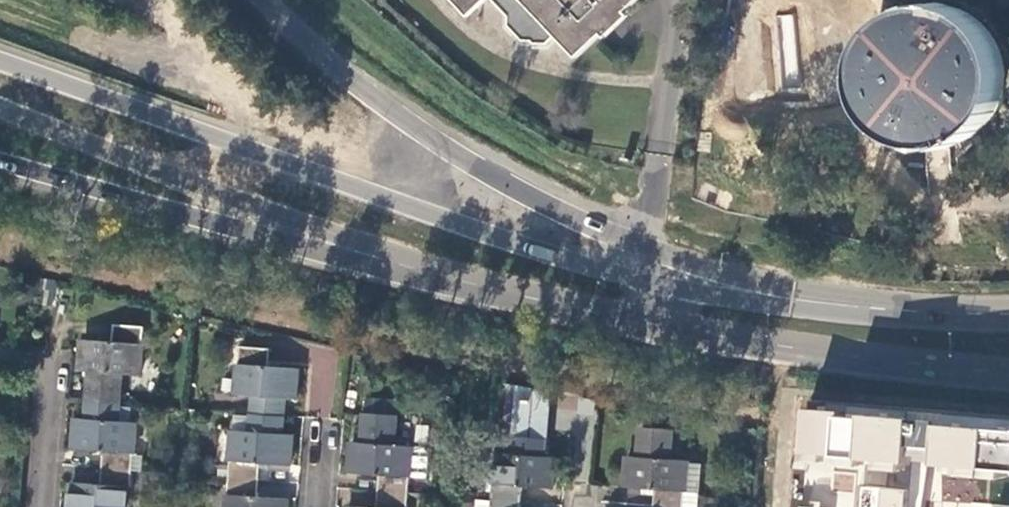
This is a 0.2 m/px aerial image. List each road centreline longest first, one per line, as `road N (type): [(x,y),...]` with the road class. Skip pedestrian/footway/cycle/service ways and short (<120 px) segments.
road 1 (trunk): [(889,309),(858,317),(789,308),(572,262),(0,62)]
road 2 (trunk): [(889,309),(726,273),(556,208),(394,110),(267,0)]
road 3 (trunk): [(414,269),(711,334),(1008,372)]
road 4 (trunk): [(0,106),(385,249),(414,269)]
road 5 (trunk): [(0,161),(380,267),(414,269)]
road 6 (residential): [(42,506),(53,351)]

